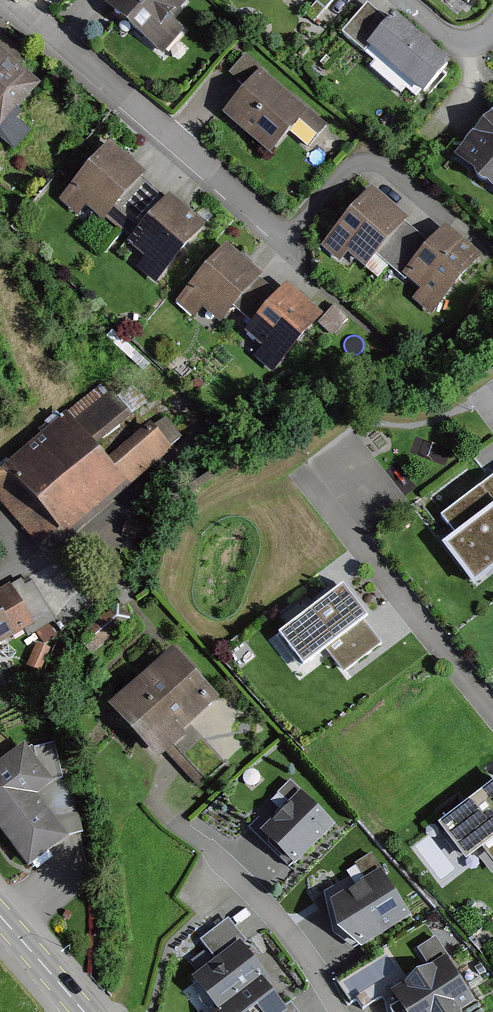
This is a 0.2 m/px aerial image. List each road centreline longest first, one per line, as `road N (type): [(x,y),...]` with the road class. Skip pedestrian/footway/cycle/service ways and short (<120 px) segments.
road 1 (track): [(162,470),(250,411),(454,336),(492,283)]
road 2 (residential): [(295,257),(16,0)]
road 3 (residential): [(303,469),(492,712)]
road 4 (residential): [(190,836),(271,912),(339,1011)]
road 5 (residential): [(0,579),(102,526),(162,470)]
road 6 (secondary): [(84,1011),(0,916)]

